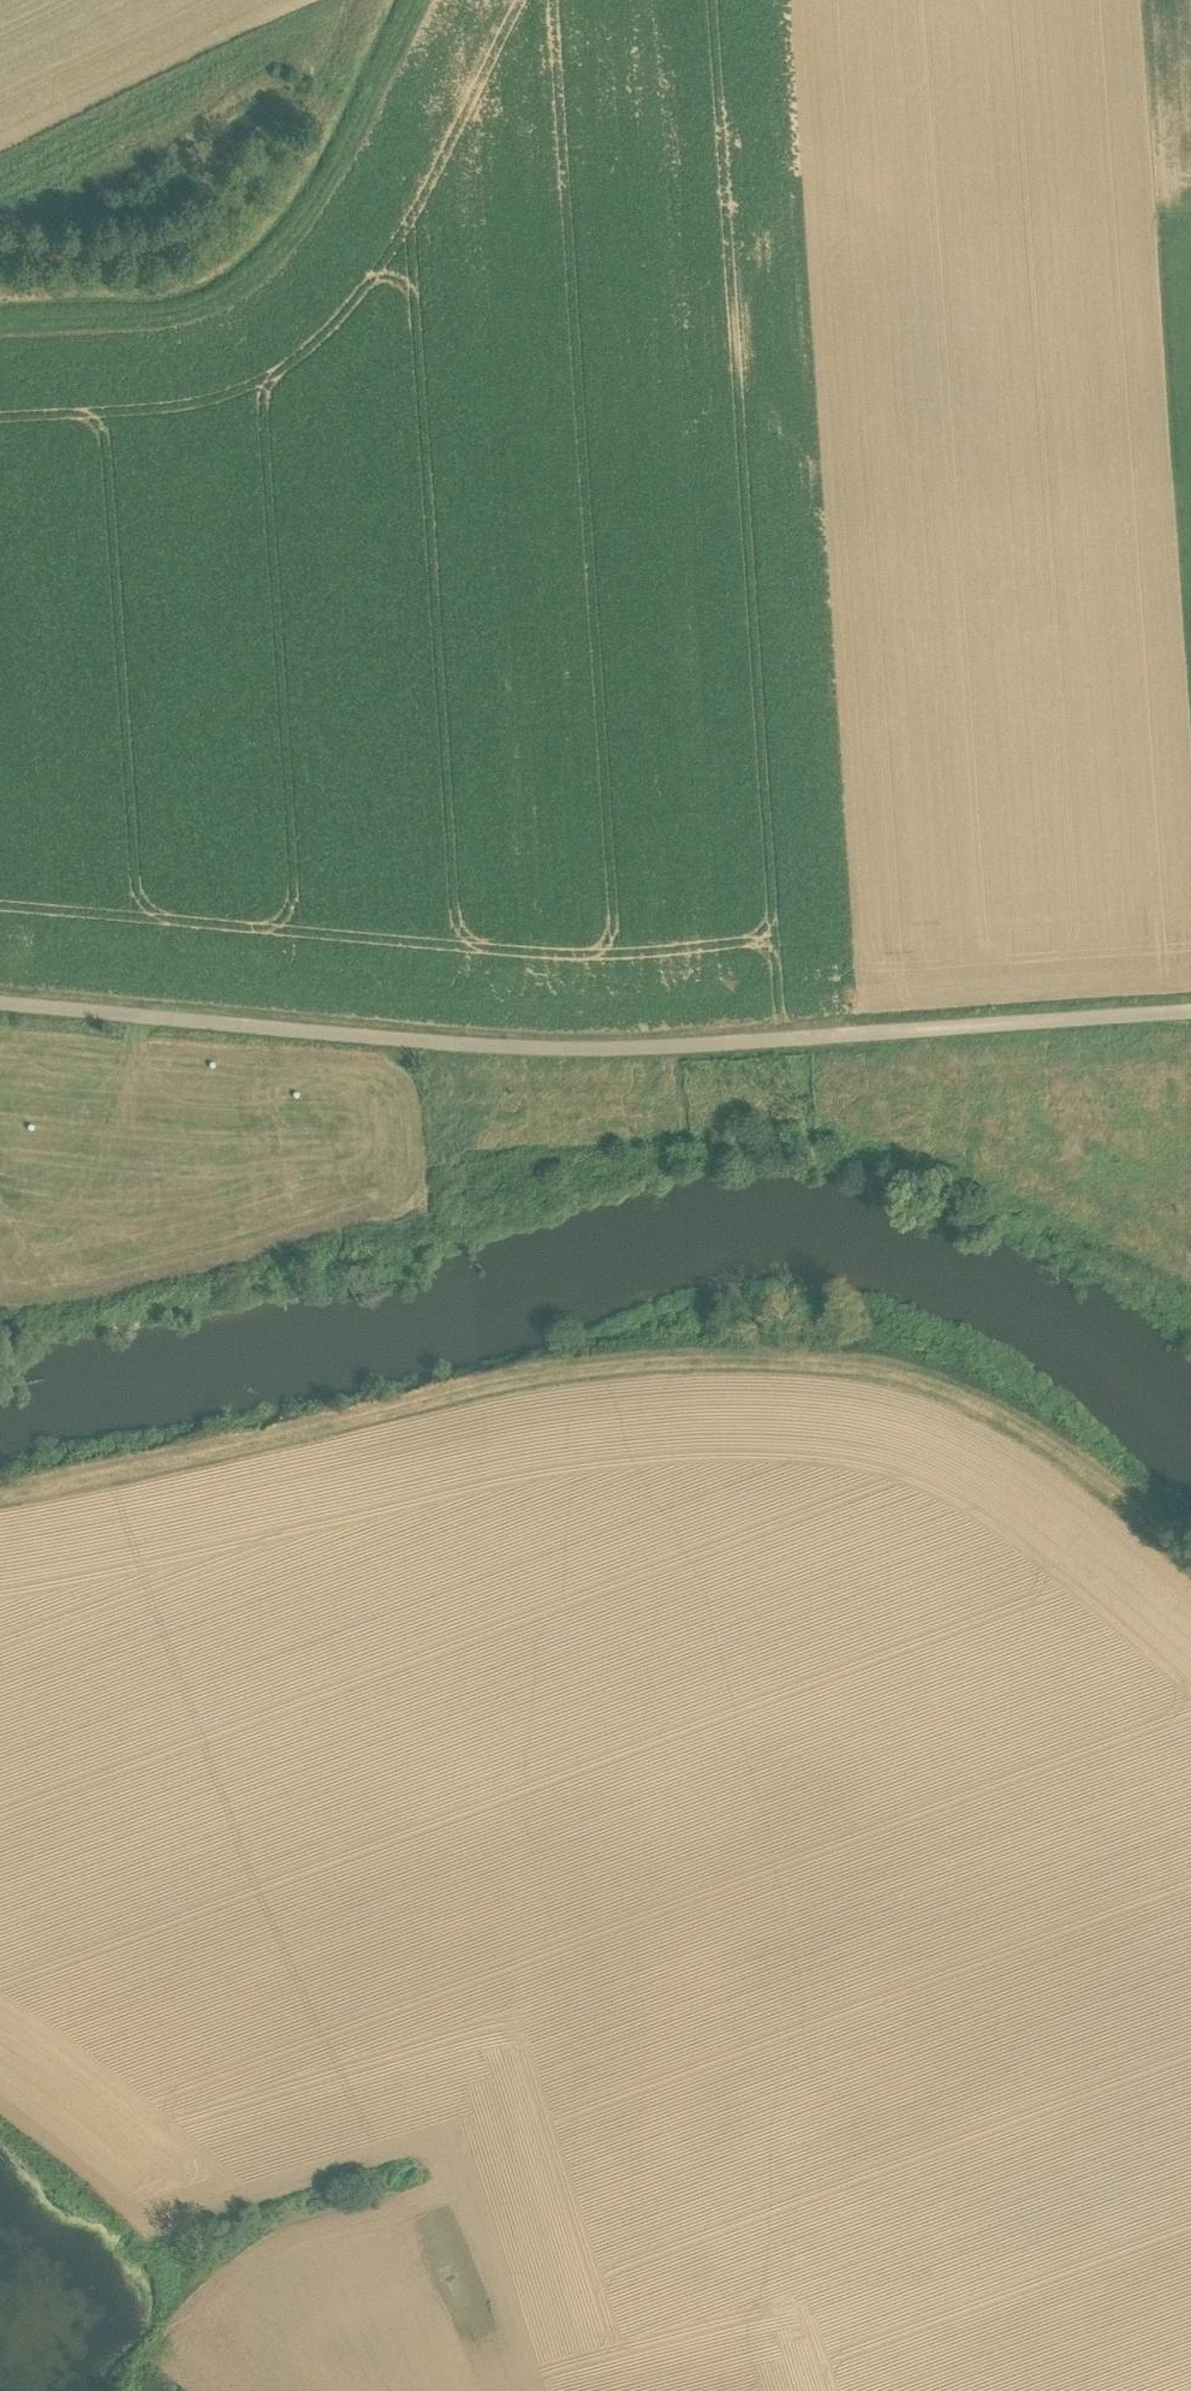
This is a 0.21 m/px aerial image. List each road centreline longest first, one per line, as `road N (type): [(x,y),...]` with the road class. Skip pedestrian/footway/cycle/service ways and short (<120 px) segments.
road 1 (track): [(0,1502),(154,1479),(468,1397),(646,1372),(832,1370),(935,1388),(1037,1435),(1190,1561)]
road 2 (unclassified): [(0,1002),(386,1039),(655,1042),(1190,1011)]
road 3 (track): [(0,358),(65,363),(235,340),(352,209),(473,0)]

